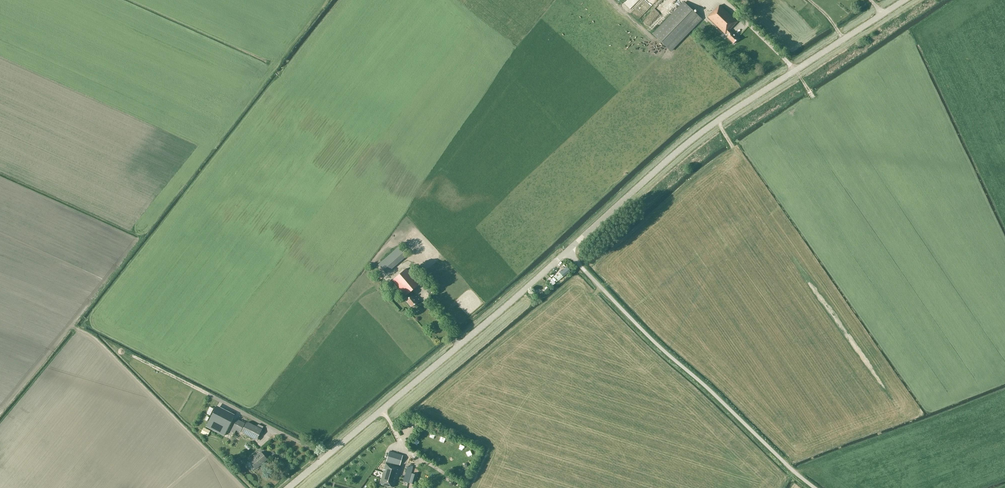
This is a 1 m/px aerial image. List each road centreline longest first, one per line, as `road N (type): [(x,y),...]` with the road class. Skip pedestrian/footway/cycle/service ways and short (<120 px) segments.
road 1 (tertiary): [(567,251),(709,127),(905,0)]
road 2 (tertiary): [(288,487),(567,251)]
road 3 (unclassified): [(815,487),(567,251)]

